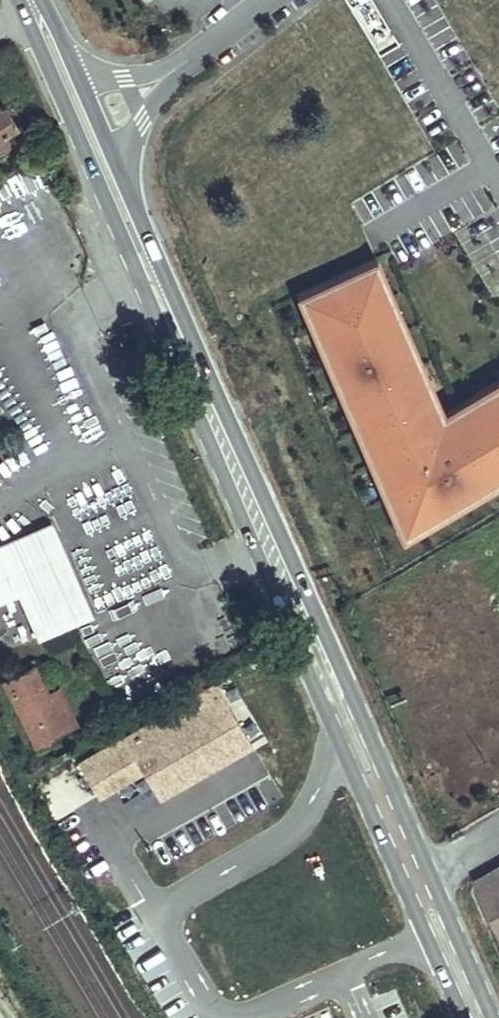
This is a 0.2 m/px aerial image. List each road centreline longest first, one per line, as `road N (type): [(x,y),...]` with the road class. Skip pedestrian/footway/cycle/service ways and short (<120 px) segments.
road 1 (primary): [(86,134),(478,1017)]
road 2 (residential): [(86,134),(266,0)]
road 3 (primary): [(26,0),(86,134)]

